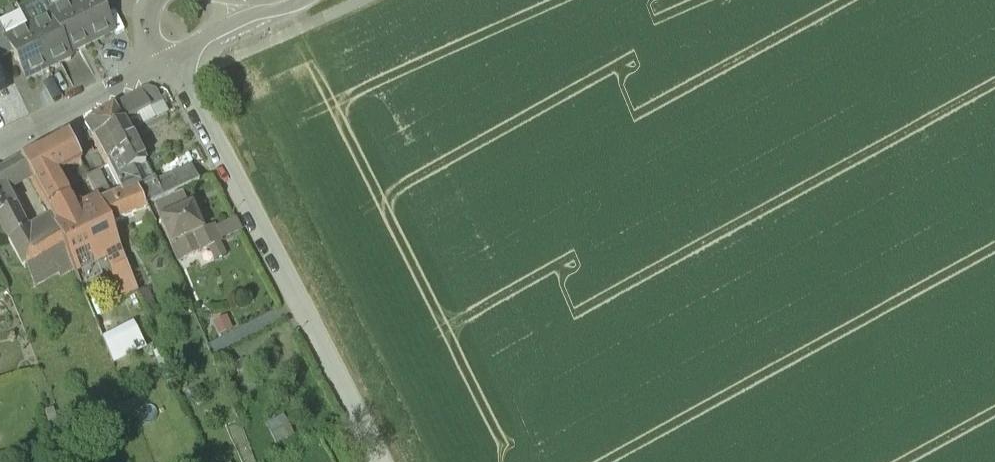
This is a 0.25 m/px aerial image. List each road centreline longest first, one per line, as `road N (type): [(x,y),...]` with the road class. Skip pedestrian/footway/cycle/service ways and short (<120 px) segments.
road 1 (residential): [(164,126),(336,461)]
road 2 (residential): [(202,109),(296,67),(322,37),(323,0)]
road 3 (residential): [(150,132),(0,204)]
road 4 (residential): [(321,0),(304,38),(276,59),(200,52)]
road 5 (residential): [(200,52),(166,46),(141,57),(133,77),(150,132)]

